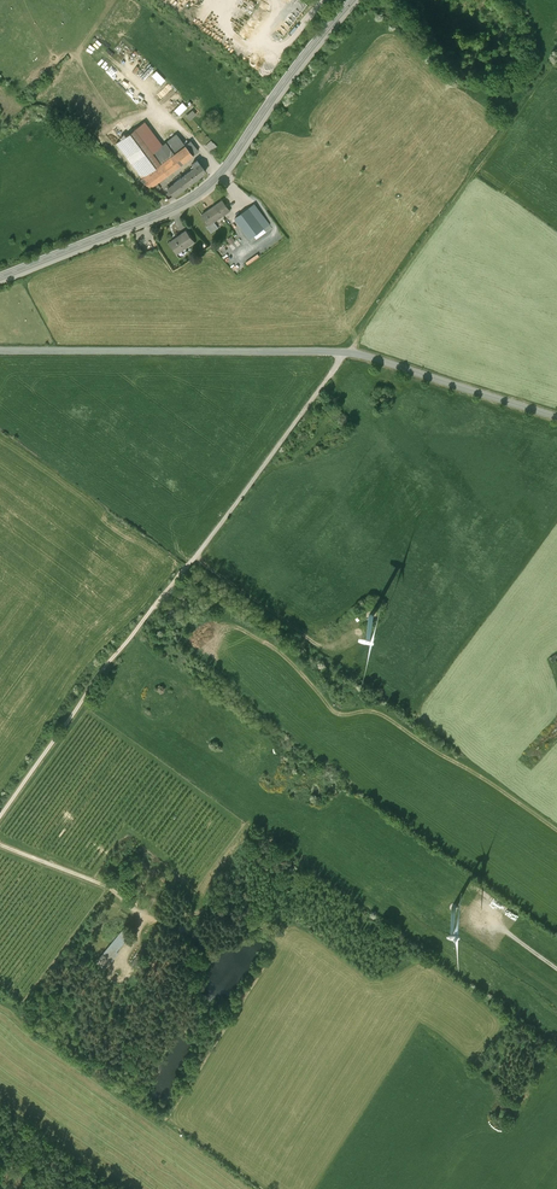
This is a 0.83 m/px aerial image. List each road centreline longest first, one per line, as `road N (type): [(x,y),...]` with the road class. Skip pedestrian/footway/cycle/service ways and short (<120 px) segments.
road 1 (track): [(345,353),(196,557),(101,671),(0,816)]
road 2 (tertiary): [(556,417),(345,353),(0,352)]
road 3 (secondary): [(353,0),(197,194),(0,276)]
road 4 (track): [(0,844),(95,879),(157,920),(210,913),(290,934),(380,993)]
road 5 (track): [(345,353),(477,168),(484,170)]
road 6 (track): [(196,557),(311,643),(330,645),(352,628)]
road 7 (track): [(0,118),(31,101),(113,0)]

